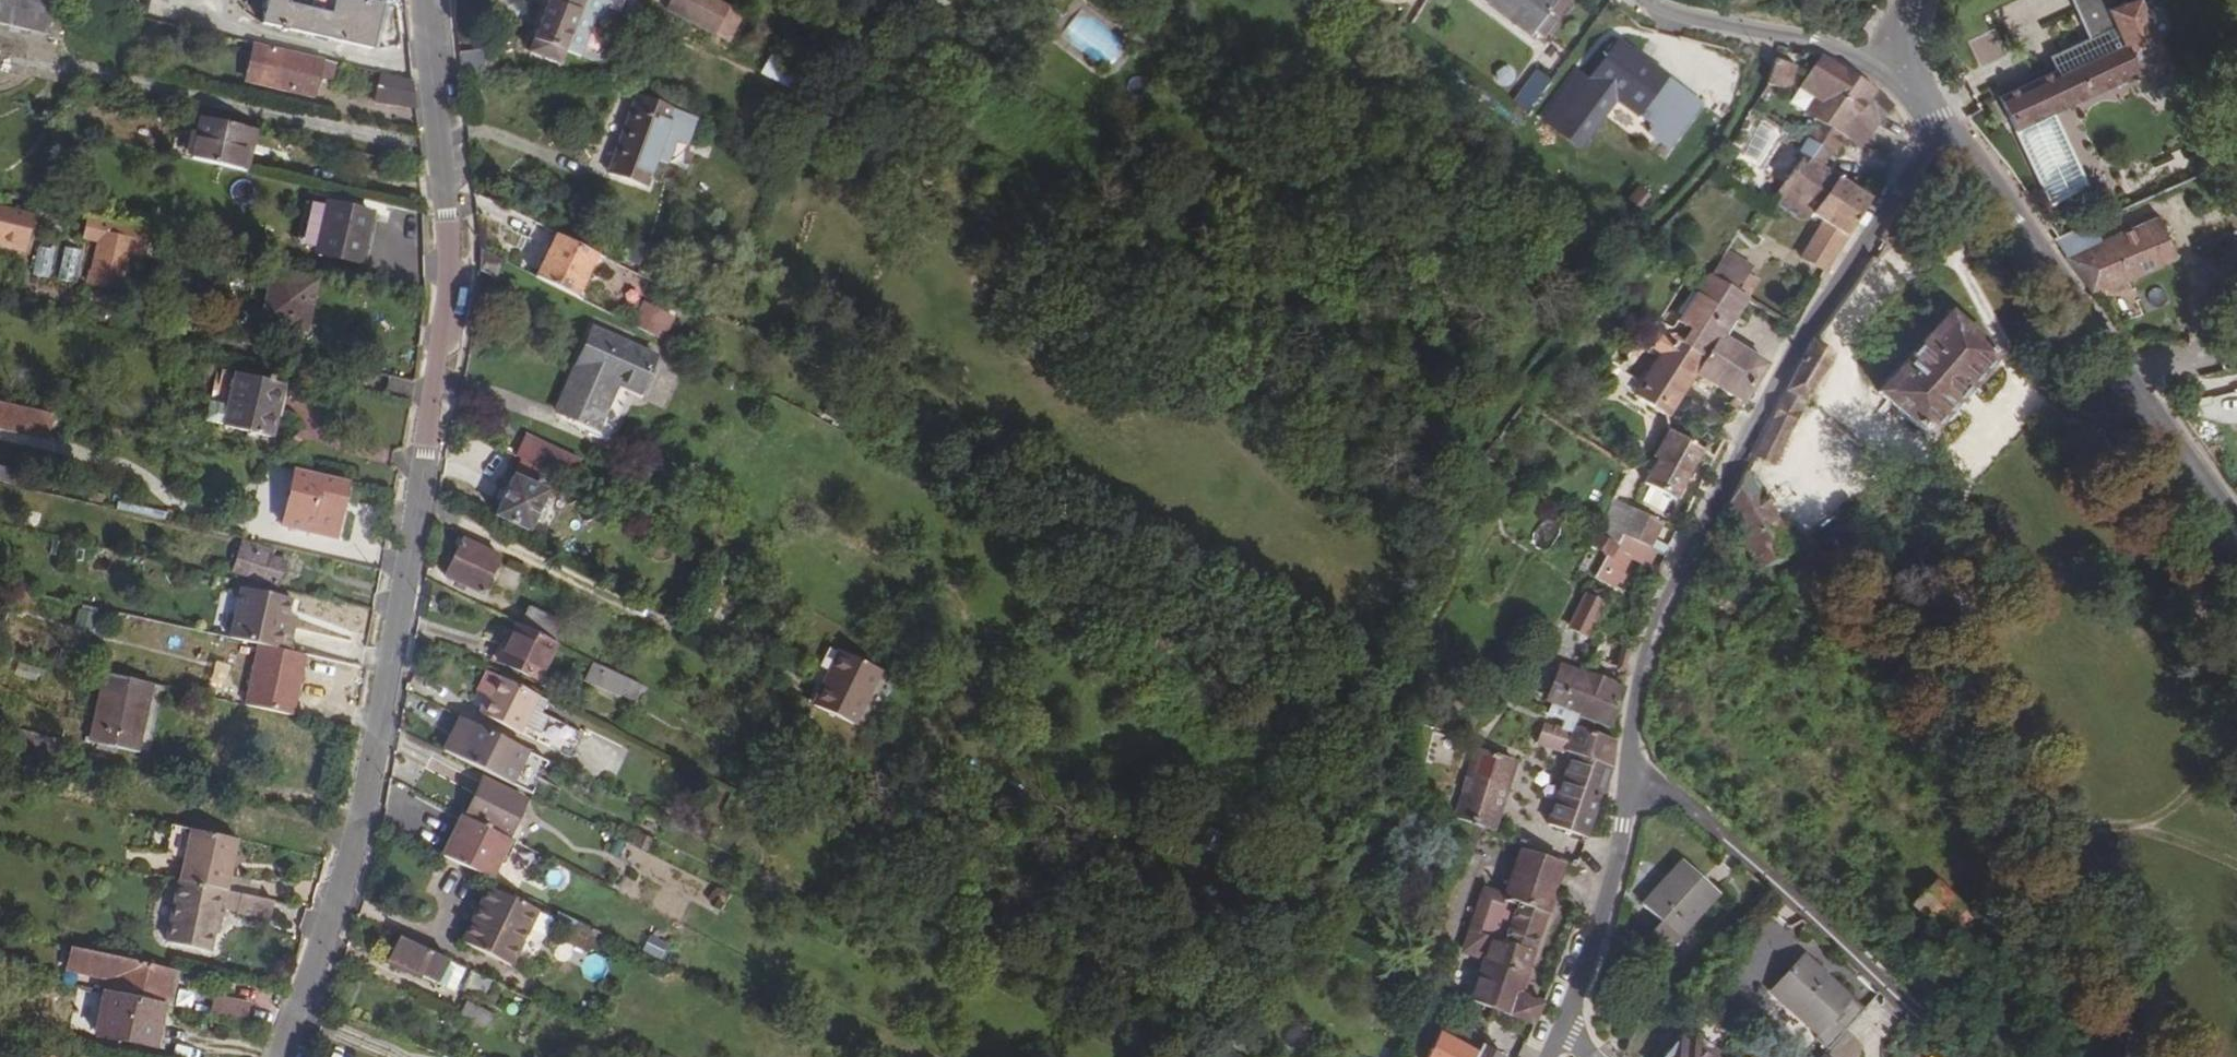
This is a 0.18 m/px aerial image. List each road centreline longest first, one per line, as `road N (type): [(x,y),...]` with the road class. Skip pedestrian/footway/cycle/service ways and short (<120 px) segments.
road 1 (residential): [(423,0),(450,283),(429,445),(363,822),(283,1056)]
road 2 (residential): [(1631,787),(1640,682),(1678,580),(1801,338),(1943,128)]
road 3 (tertiary): [(2236,529),(1943,128)]
road 4 (residential): [(1631,787),(1674,798),(1968,1056)]
road 5 (residential): [(1548,1056),(1599,927),(1631,787)]
road 6 (residential): [(1648,0),(1886,65)]

